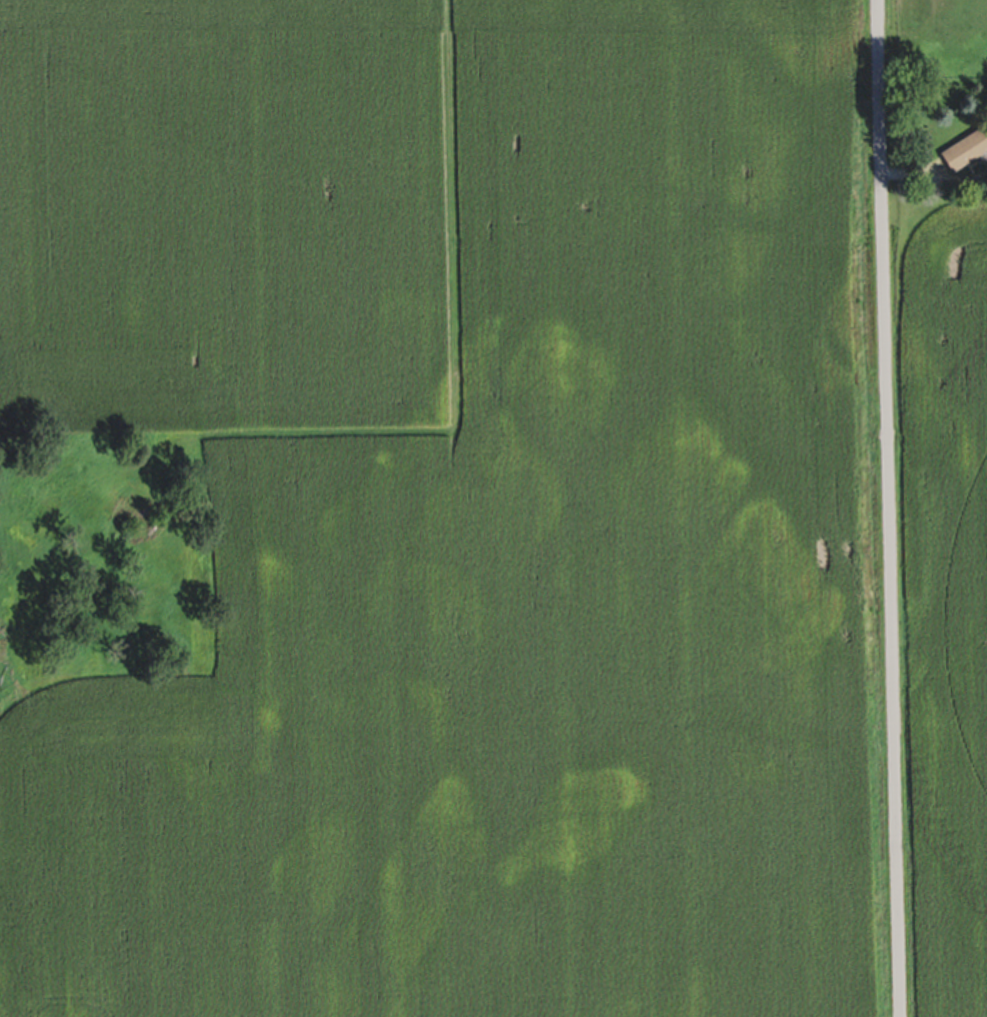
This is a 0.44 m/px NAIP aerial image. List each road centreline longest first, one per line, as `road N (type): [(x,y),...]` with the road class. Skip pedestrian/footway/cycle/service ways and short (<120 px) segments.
road 1 (residential): [(898,1016),(875,0)]

